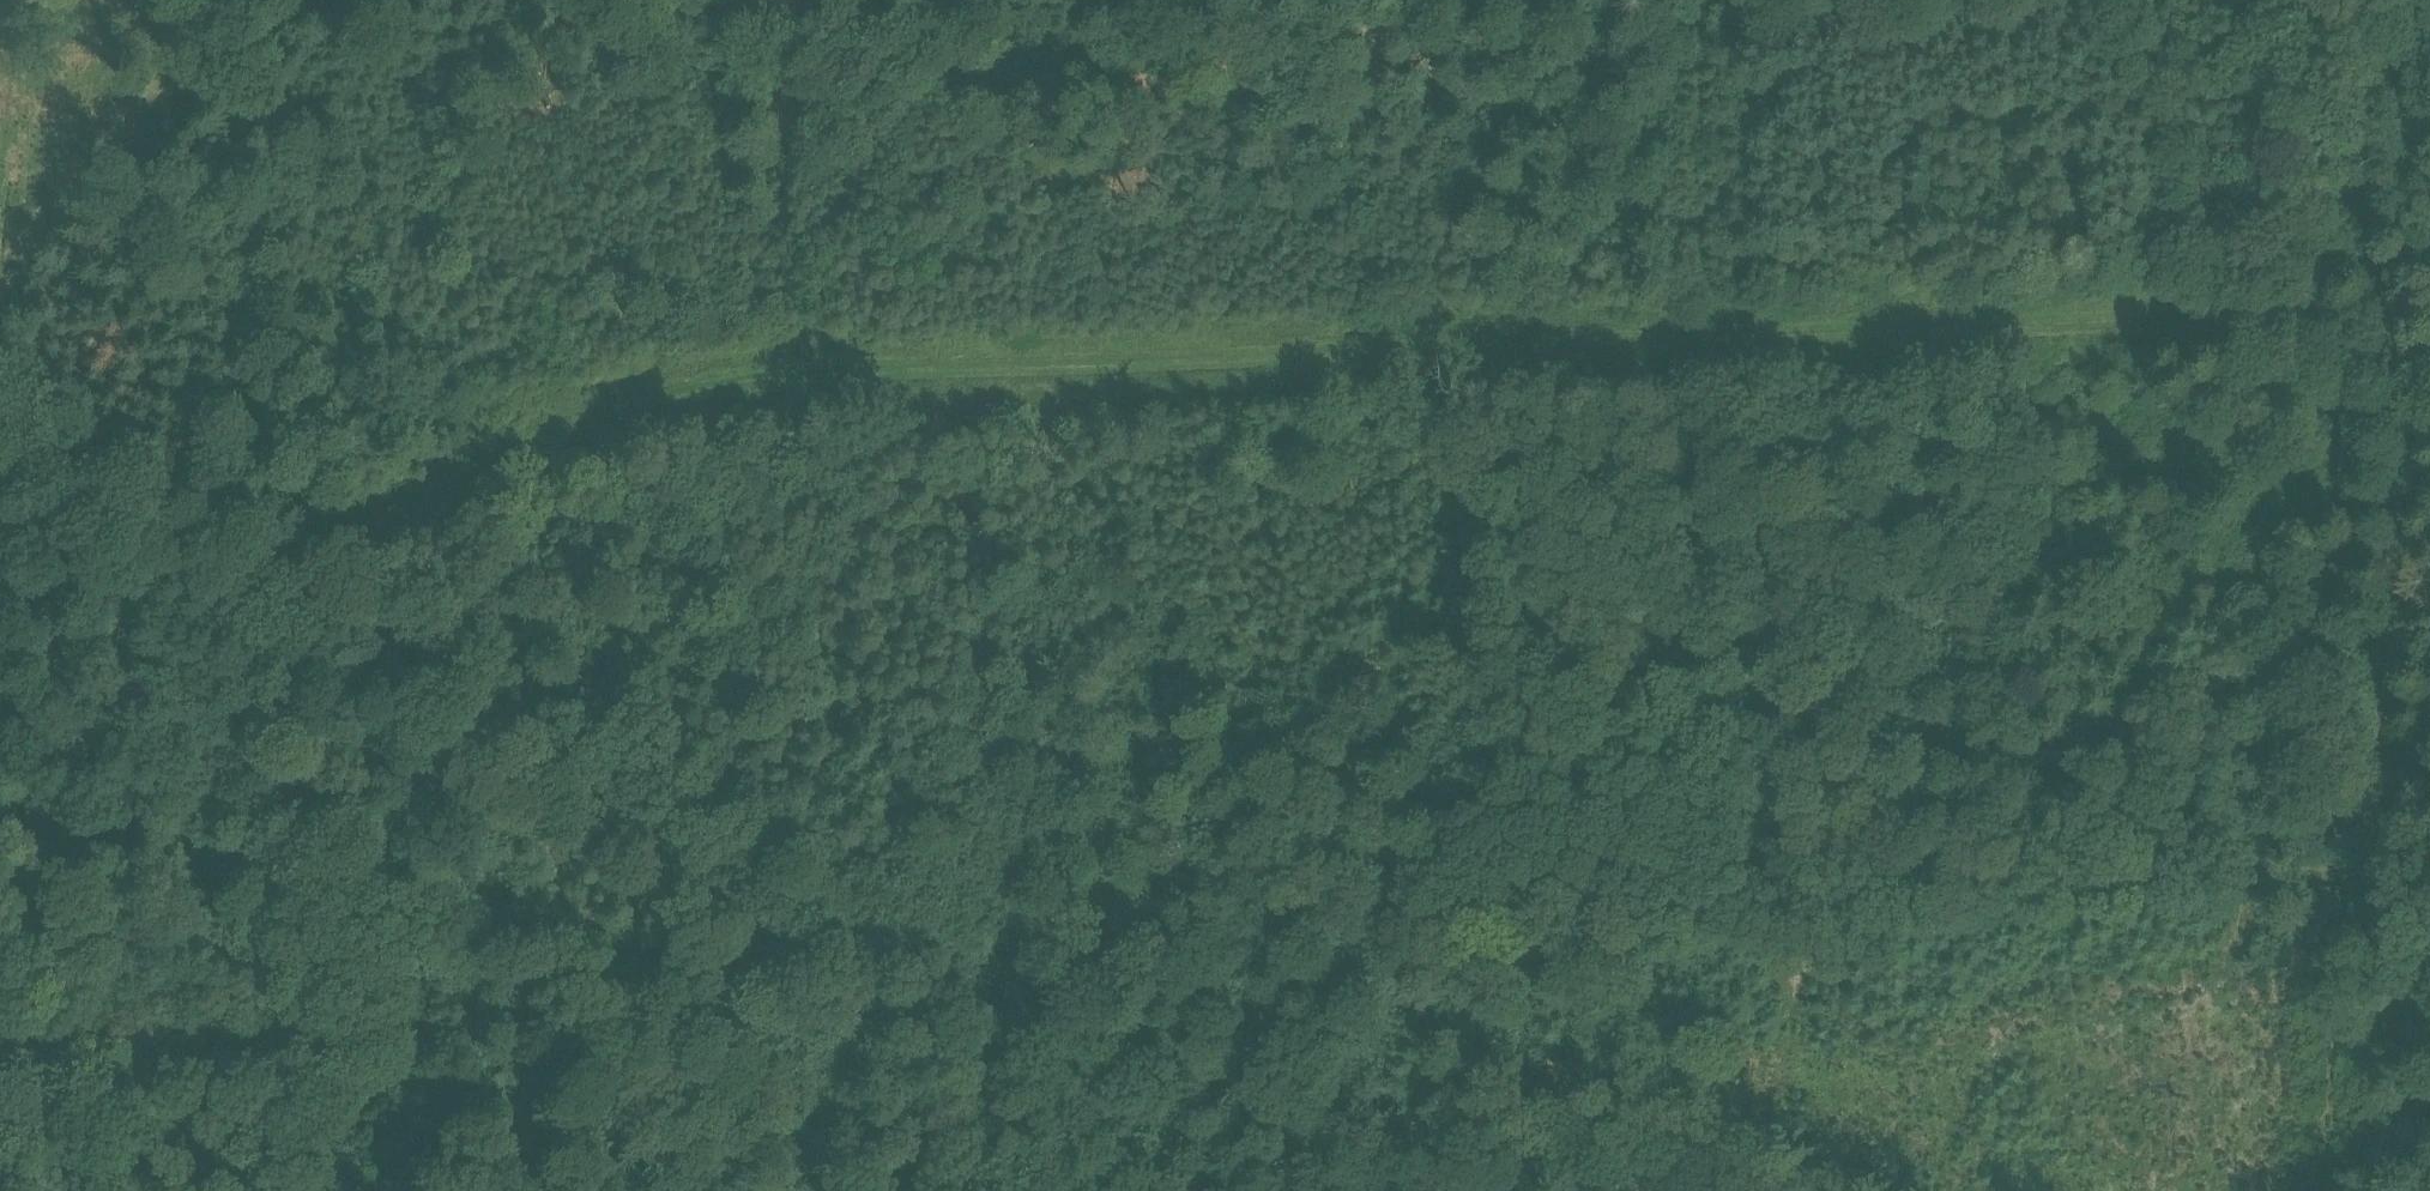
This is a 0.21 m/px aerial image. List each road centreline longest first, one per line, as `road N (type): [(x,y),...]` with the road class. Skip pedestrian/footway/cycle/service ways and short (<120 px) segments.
road 1 (track): [(183,615),(738,366),(2429,309)]
road 2 (track): [(2386,864),(2412,0)]

